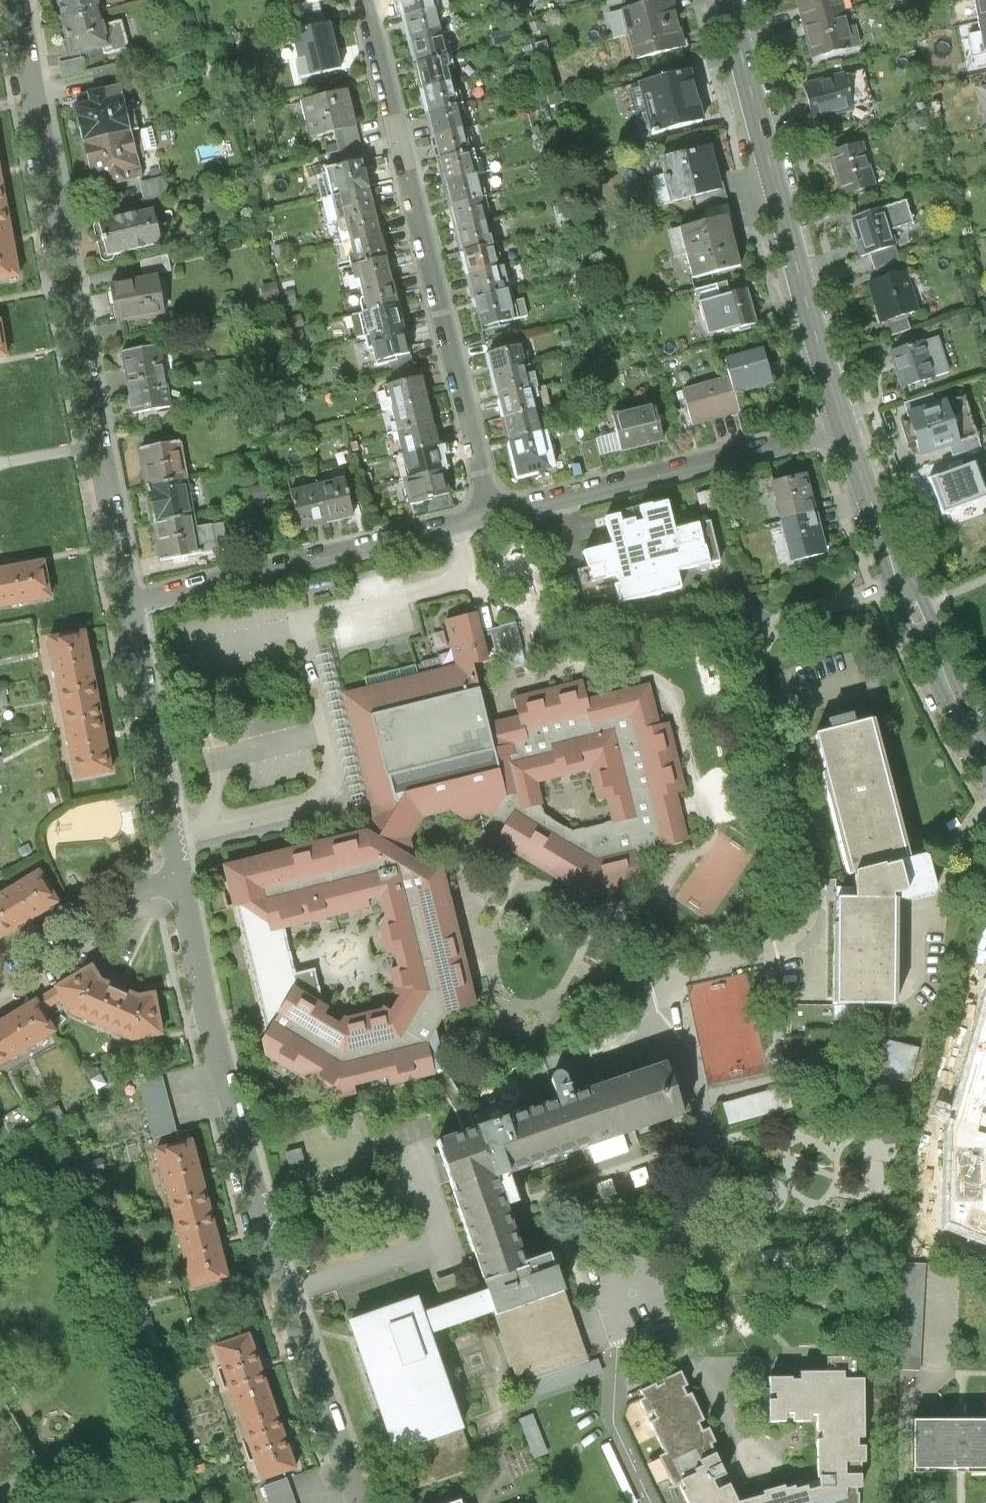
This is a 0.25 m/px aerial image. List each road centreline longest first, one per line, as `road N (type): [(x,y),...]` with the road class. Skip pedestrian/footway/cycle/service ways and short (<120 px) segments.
road 1 (residential): [(358,1502),(221,1075),(179,876)]
road 2 (residential): [(128,600),(16,0)]
road 3 (residential): [(367,0),(498,515)]
road 4 (tertiary): [(845,425),(730,0)]
road 5 (residential): [(498,515),(128,600)]
road 6 (residential): [(845,425),(498,515)]
road 7 (tertiary): [(985,754),(915,611),(845,425)]
road 8 (residential): [(179,876),(128,600)]
road 9 (residential): [(0,986),(179,876)]

